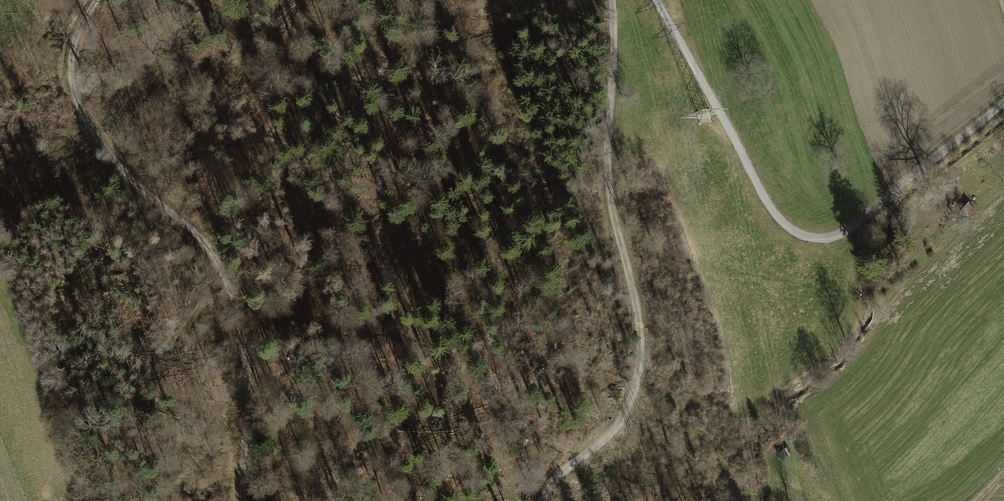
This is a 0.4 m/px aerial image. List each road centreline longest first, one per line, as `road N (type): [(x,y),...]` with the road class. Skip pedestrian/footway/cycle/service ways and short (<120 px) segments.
road 1 (track): [(248,500),(248,356),(230,298),(200,243),(106,146),(76,91),(71,53),(100,0)]
road 2 (track): [(543,500),(629,408),(639,372),(642,335),(608,157),(614,0)]
road 3 (track): [(429,450),(432,424),(387,122),(397,88),(442,18),(510,0)]
road 4 (track): [(1003,104),(861,217),(811,234),(770,206),(655,0)]

